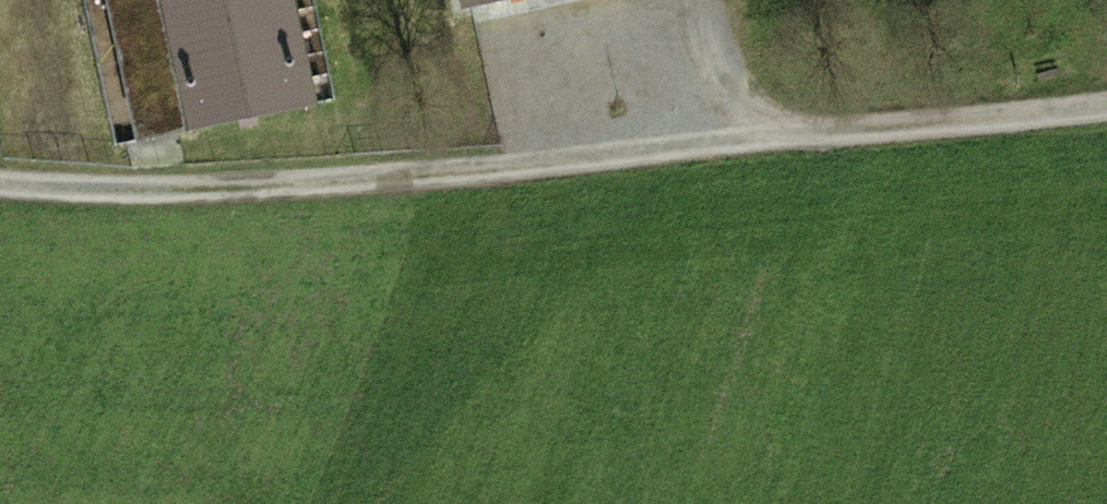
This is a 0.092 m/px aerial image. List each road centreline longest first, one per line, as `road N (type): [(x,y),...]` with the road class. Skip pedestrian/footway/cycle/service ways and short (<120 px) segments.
road 1 (track): [(0,183),(278,180),(1106,103)]
road 2 (track): [(62,183),(33,0)]
road 3 (track): [(744,142),(719,0)]

